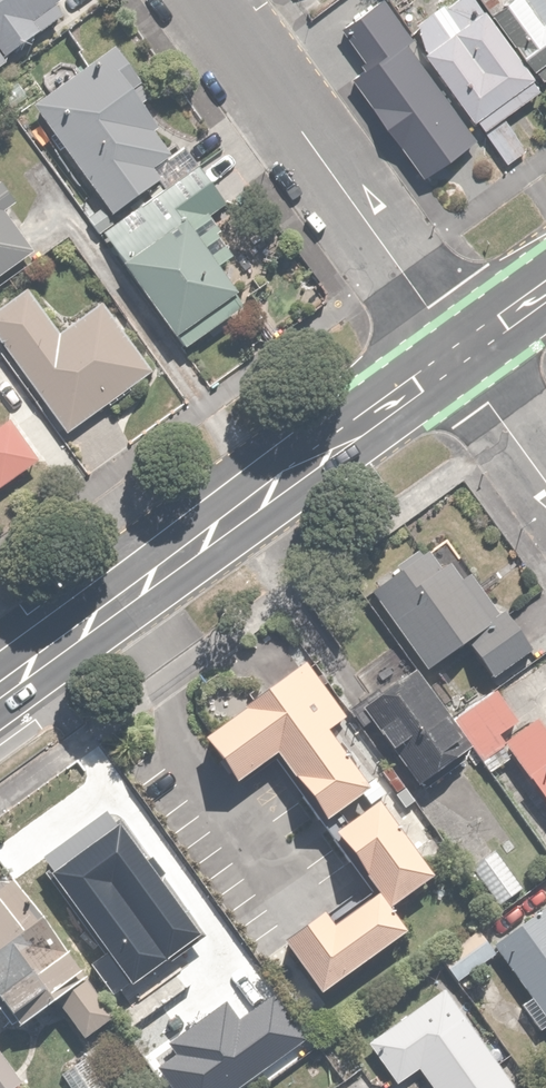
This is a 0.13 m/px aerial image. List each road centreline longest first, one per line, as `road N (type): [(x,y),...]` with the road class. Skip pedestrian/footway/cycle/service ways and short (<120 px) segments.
road 1 (primary): [(0,689),(459,353)]
road 2 (residential): [(210,0),(459,353)]
road 3 (residential): [(459,353),(545,477)]

